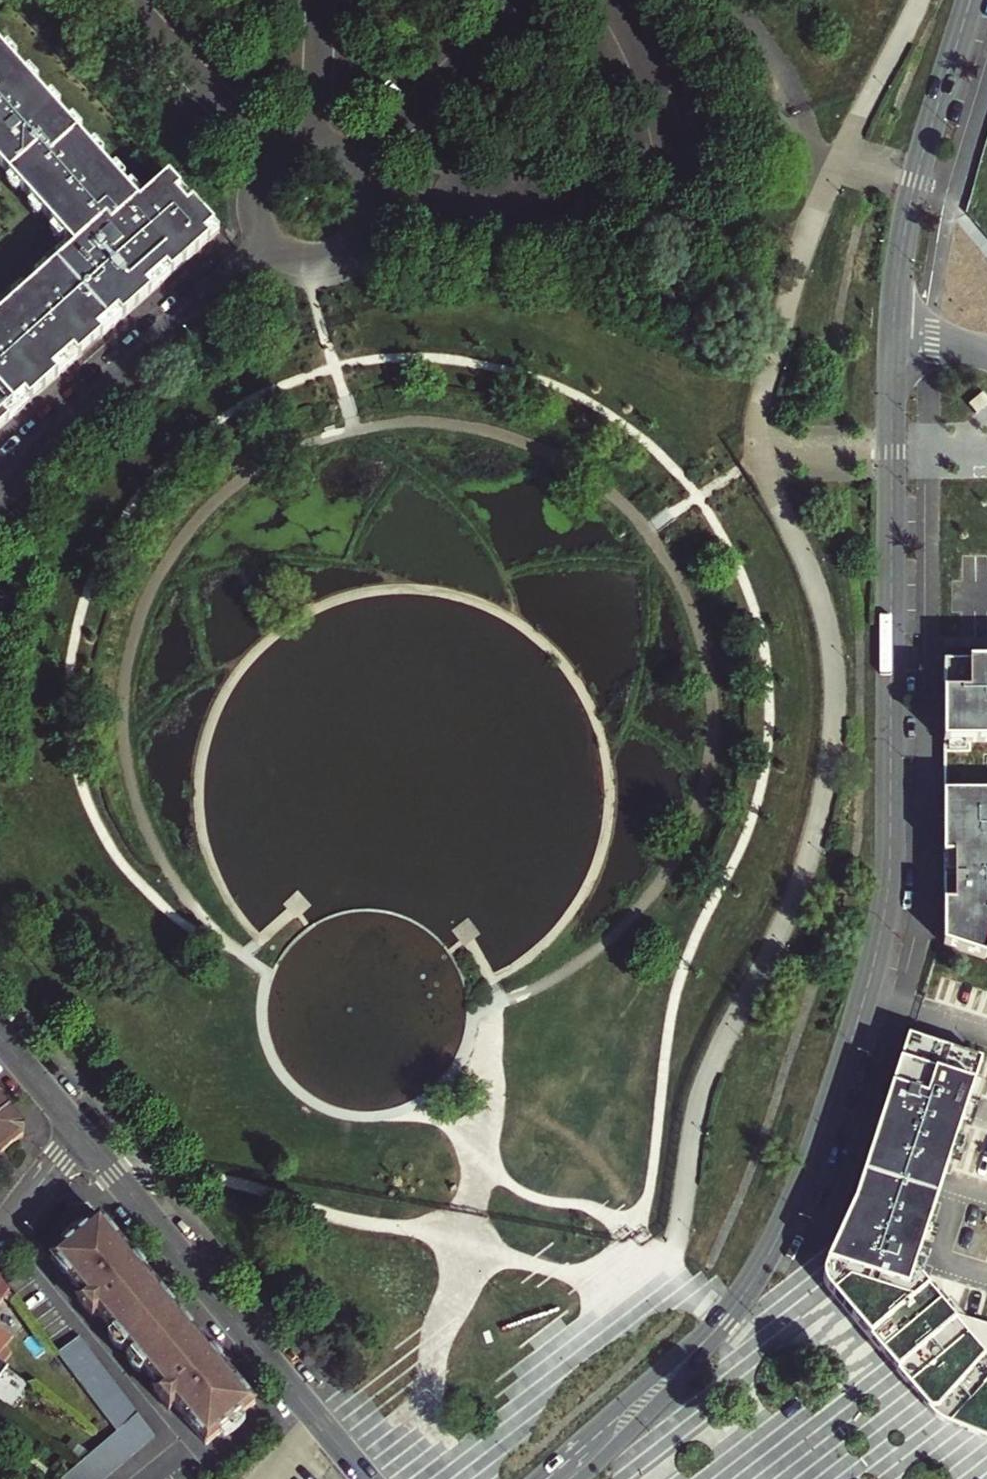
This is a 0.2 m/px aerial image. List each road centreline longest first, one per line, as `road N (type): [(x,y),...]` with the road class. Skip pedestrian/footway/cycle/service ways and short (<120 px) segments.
road 1 (residential): [(894,343),(891,869),(864,1004),(812,1160),(756,1281),(698,1349),(550,1478)]
road 2 (residential): [(79,1134),(368,1478)]
road 3 (residential): [(972,0),(905,227)]
road 4 (residential): [(0,1038),(79,1134)]
road 5 (residential): [(0,1224),(79,1134)]

